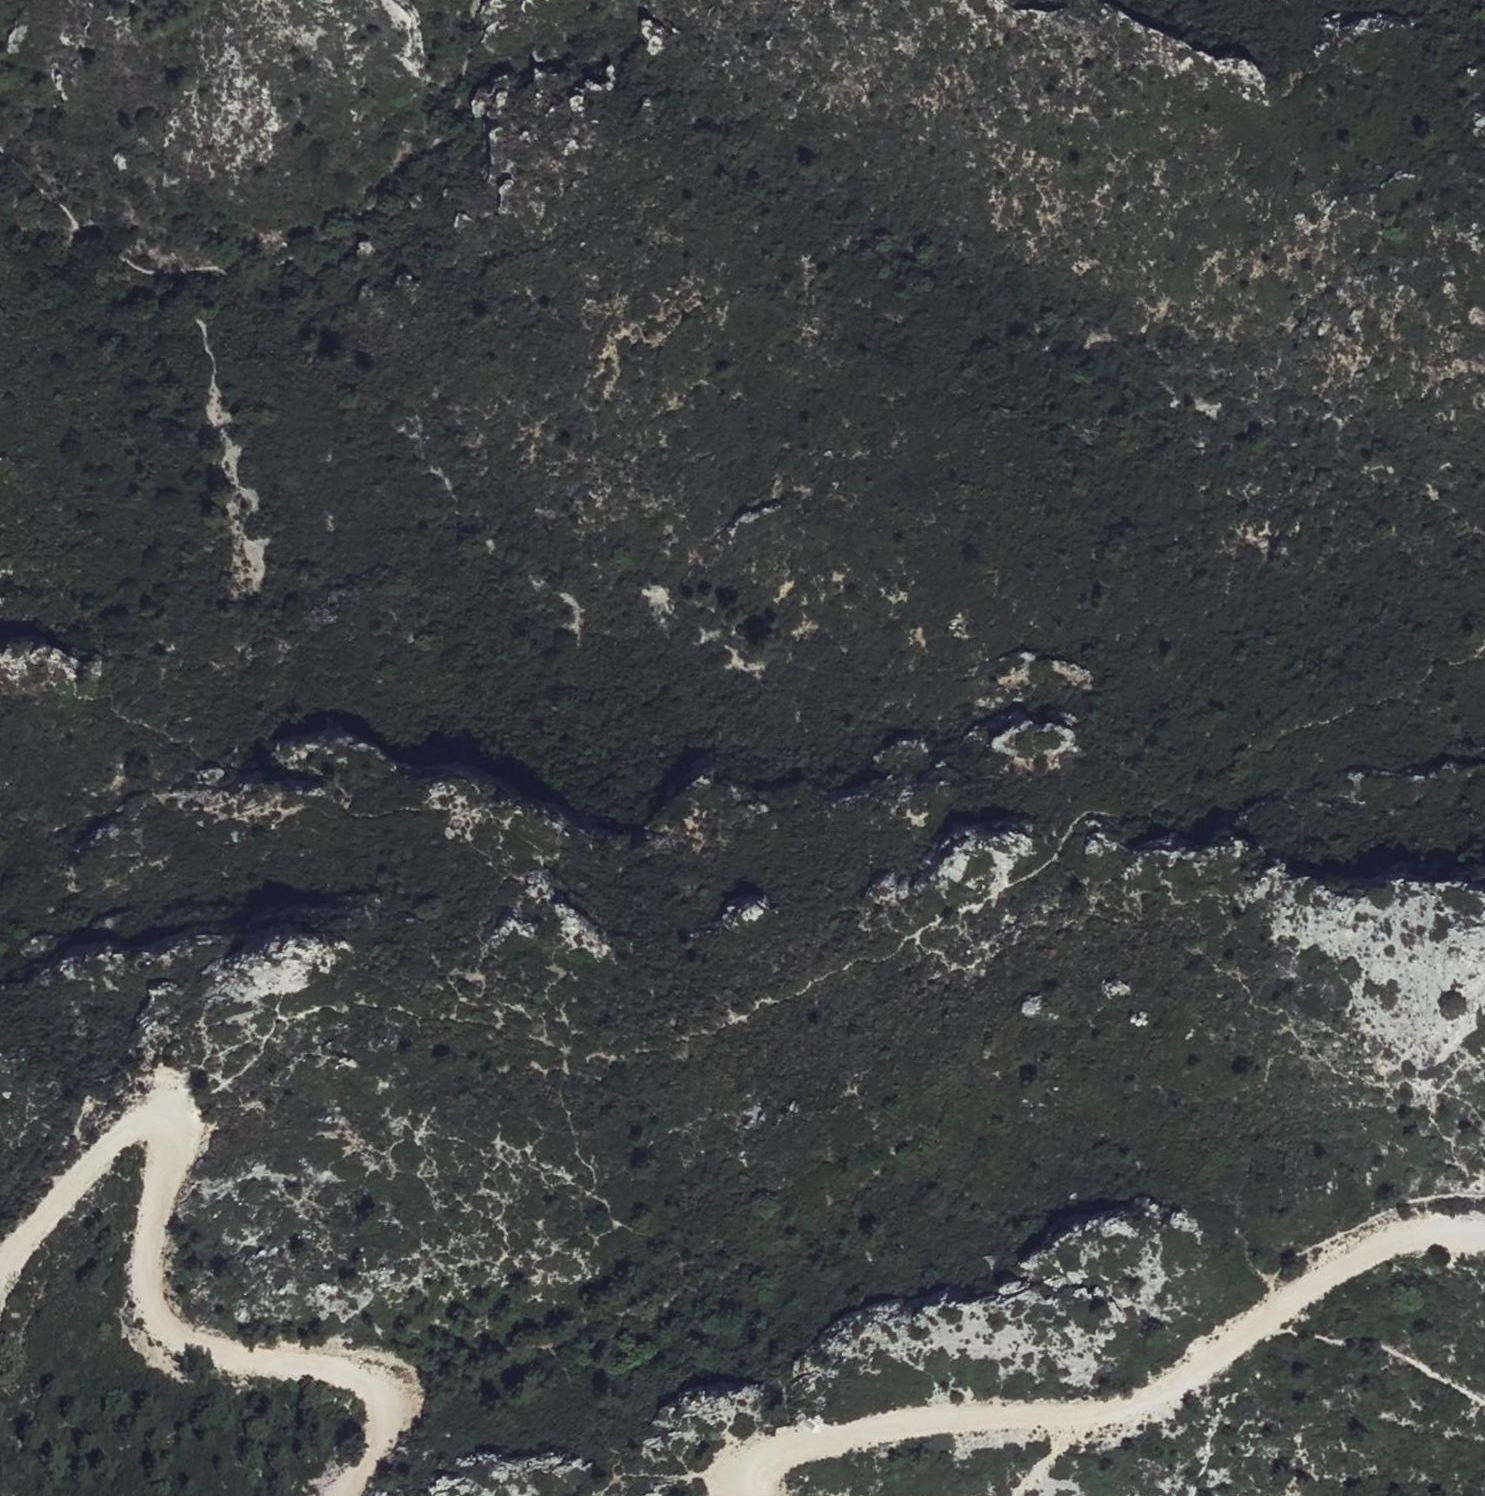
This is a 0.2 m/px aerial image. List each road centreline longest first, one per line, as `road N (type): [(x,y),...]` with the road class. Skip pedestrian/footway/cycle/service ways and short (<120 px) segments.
road 1 (track): [(1484,1234),(1365,1241),(1258,1324),(1169,1381),(1105,1409),(887,1421),(757,1450),(744,1461),(744,1495)]
road 2 (track): [(347,1495),(377,1443),(384,1394),(345,1371),(196,1342),(159,1309),(151,1276),(175,1157),(175,1132),(164,1122),(125,1127),(0,1268)]

